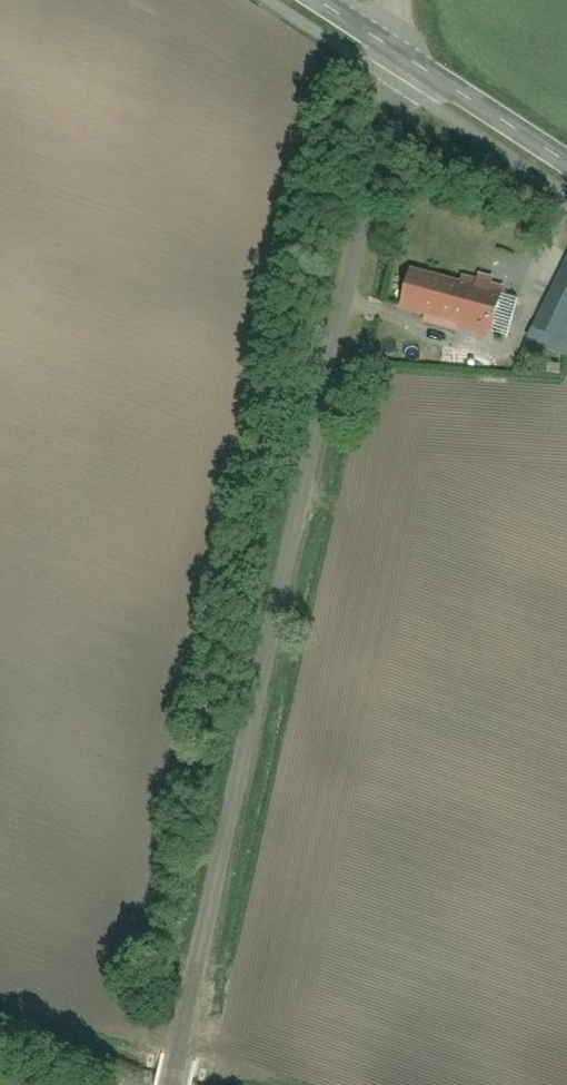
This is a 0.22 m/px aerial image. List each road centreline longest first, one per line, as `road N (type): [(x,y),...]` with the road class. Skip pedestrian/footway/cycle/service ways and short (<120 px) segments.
road 1 (unclassified): [(386,47),(337,333),(168,1084)]
road 2 (tertiary): [(386,47),(566,158)]

